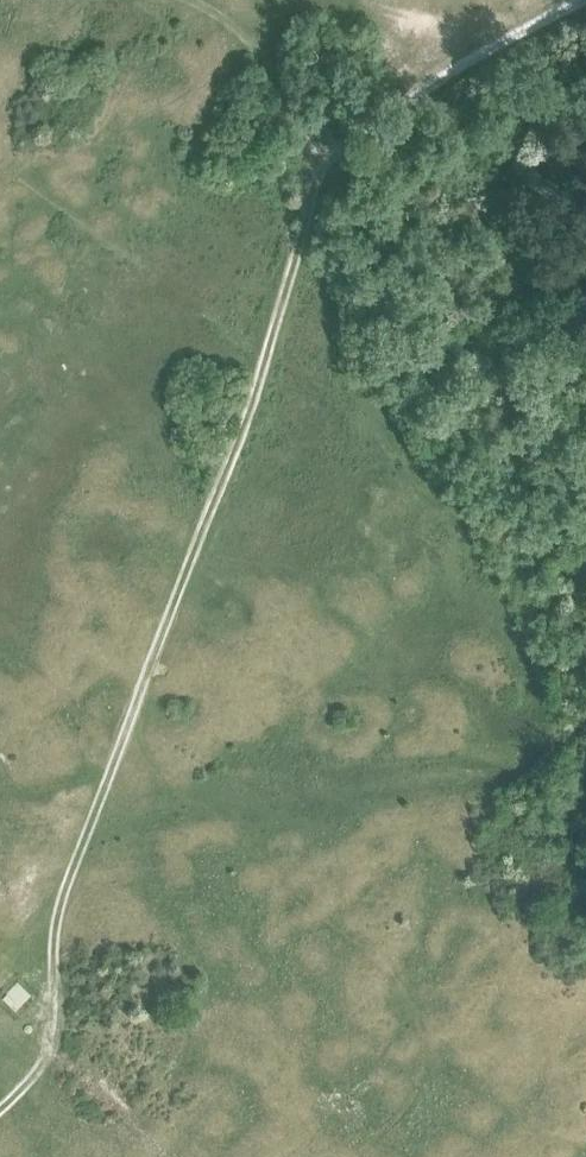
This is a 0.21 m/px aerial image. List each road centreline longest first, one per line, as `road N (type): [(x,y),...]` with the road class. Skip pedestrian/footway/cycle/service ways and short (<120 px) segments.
road 1 (track): [(0,939),(68,886),(244,419),(326,157)]
road 2 (track): [(326,157),(370,115),(585,0)]
road 3 (track): [(0,1110),(44,1060),(54,940),(68,886)]
road 4 (track): [(326,157),(232,25),(177,0)]

